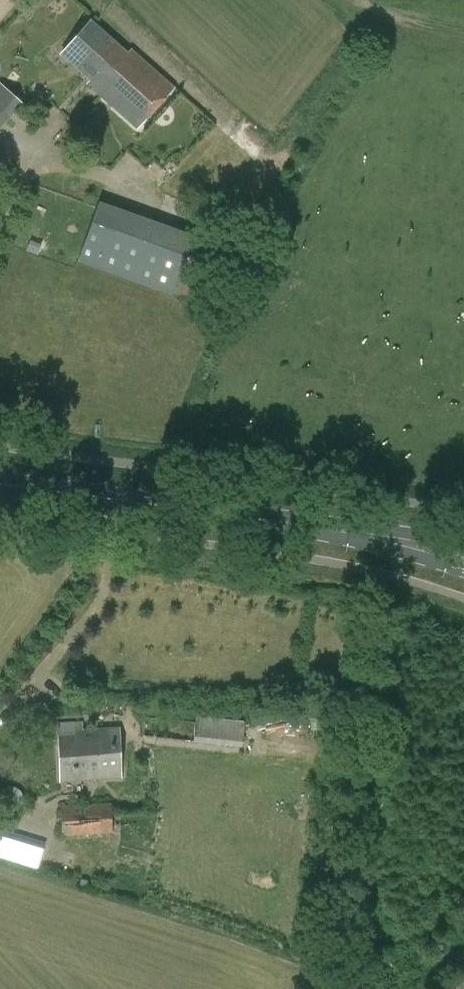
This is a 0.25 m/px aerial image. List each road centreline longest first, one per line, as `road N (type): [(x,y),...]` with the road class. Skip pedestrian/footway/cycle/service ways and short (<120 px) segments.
road 1 (primary): [(336,532),(0,483)]
road 2 (primary): [(336,532),(463,571)]
road 3 (primary): [(463,550),(336,532)]

